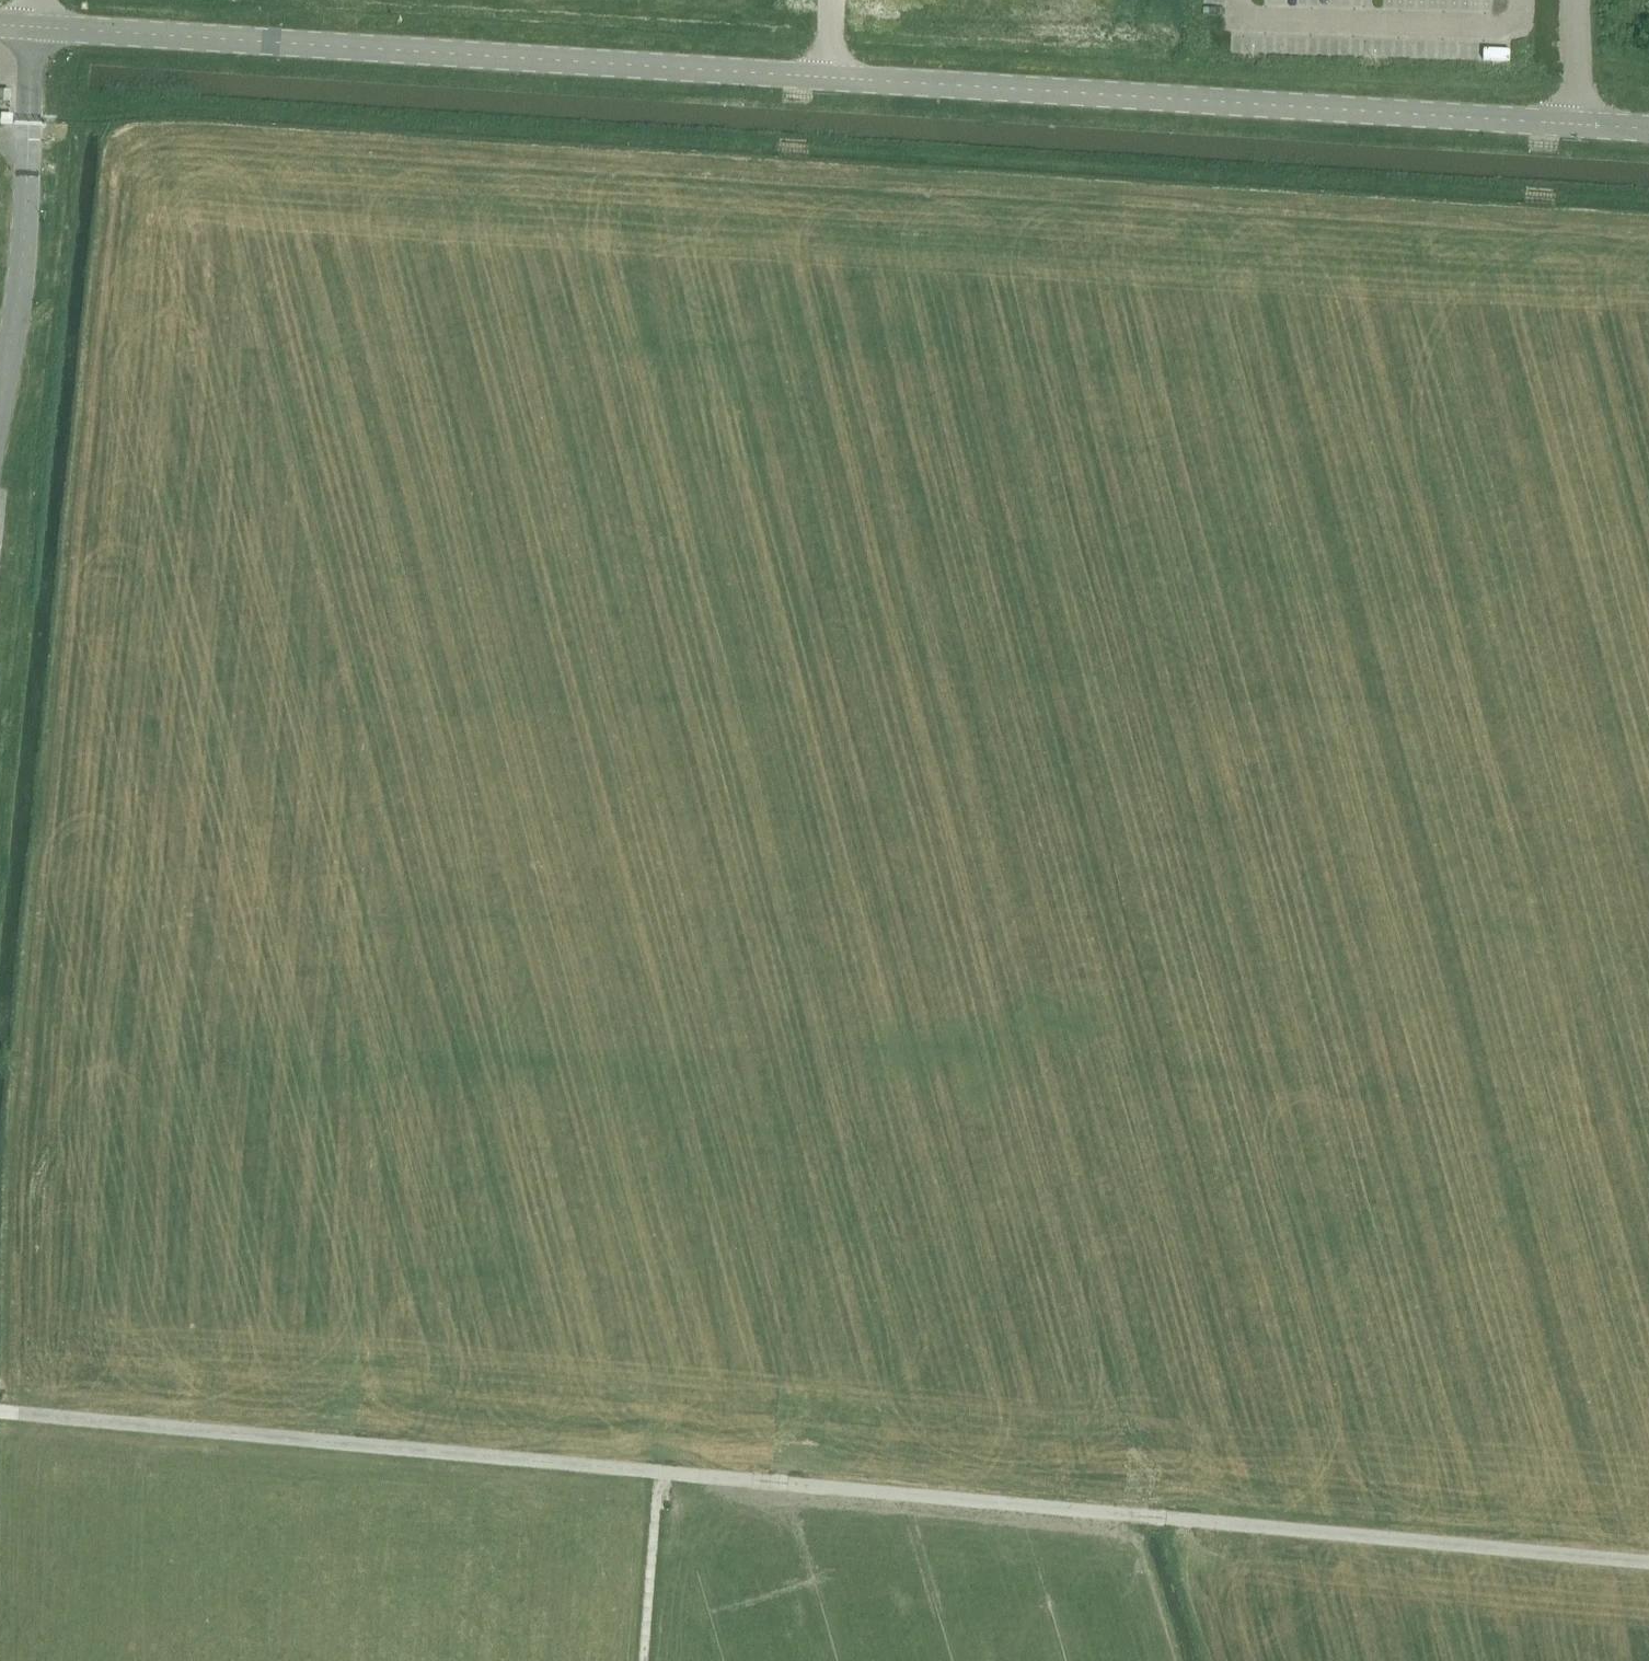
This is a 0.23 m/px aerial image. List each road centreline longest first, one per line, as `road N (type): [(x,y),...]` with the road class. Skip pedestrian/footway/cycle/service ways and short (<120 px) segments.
road 1 (track): [(0,1412),(1648,1562)]
road 2 (unclassified): [(35,27),(1648,128)]
road 3 (unclassified): [(0,403),(23,251),(35,27)]
road 4 (track): [(517,1458),(576,1660)]

